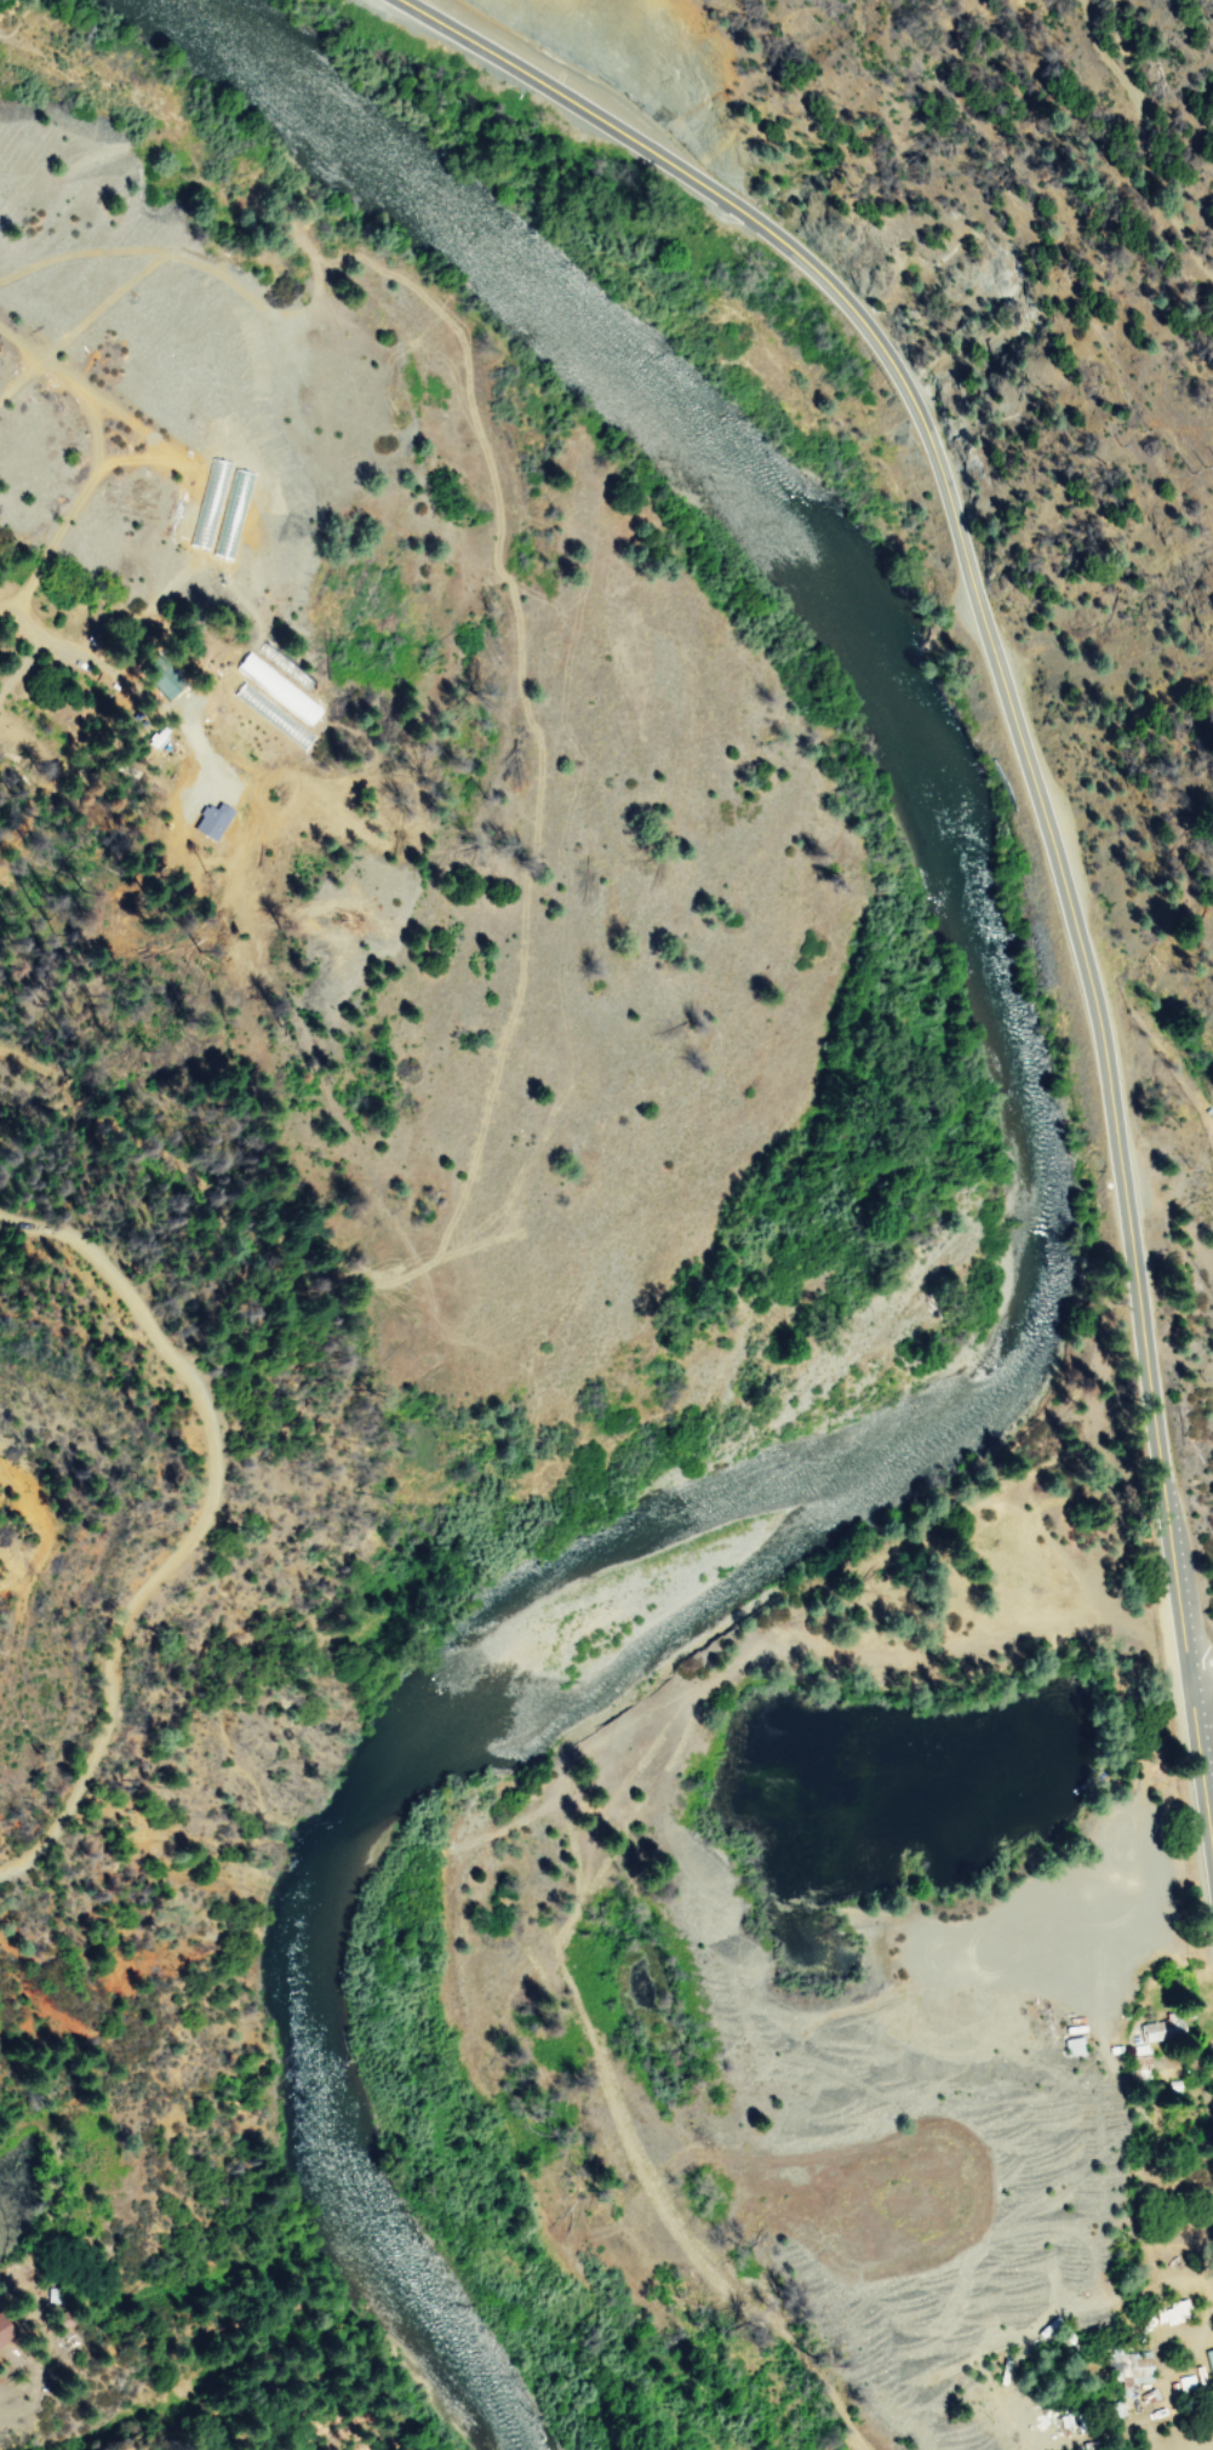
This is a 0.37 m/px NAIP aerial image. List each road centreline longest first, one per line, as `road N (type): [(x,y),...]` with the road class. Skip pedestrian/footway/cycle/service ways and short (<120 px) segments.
road 1 (trunk): [(1212,1852),(1103,1052),(950,481),(909,379),(789,244),(613,126),(375,0)]
road 2 (residential): [(0,1872),(38,1845),(65,1805),(105,1724),(110,1645),(121,1614),(199,1521),(214,1469),(194,1383),(125,1290),(76,1240),(0,1215)]
road 3 (residential): [(1212,236),(1150,166),(1046,0)]

